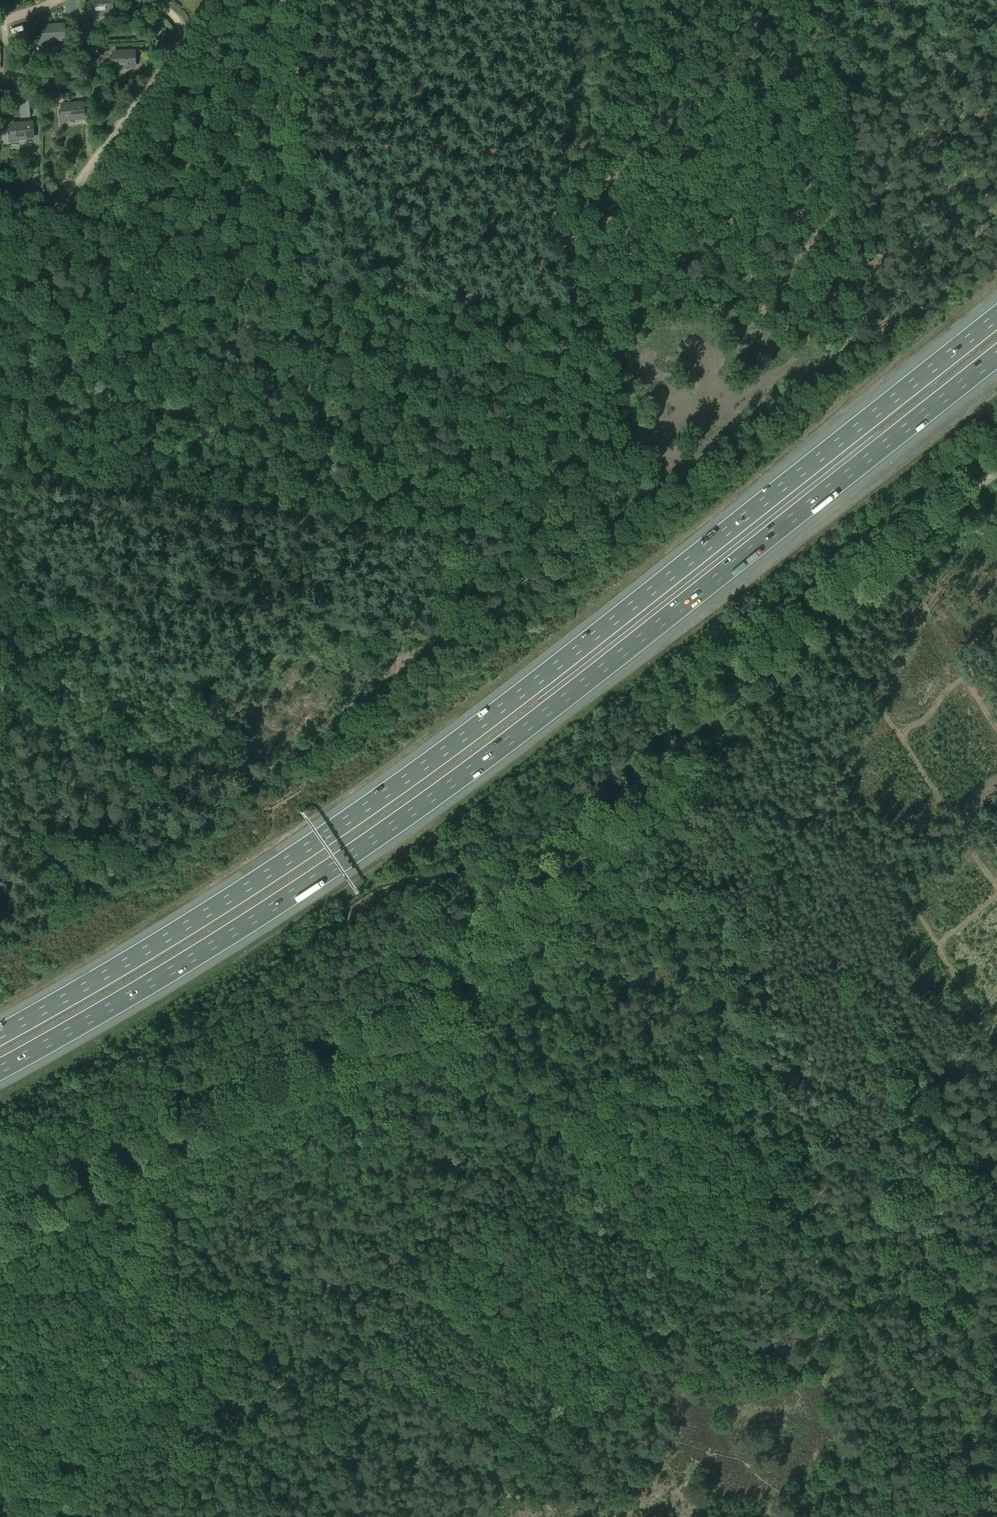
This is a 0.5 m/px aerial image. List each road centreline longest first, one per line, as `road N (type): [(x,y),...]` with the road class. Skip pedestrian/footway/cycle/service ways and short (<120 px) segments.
road 1 (motorway): [(996,316),(443,752),(212,910),(0,1034)]
road 2 (motorway): [(0,1069),(232,934),(463,775),(996,356)]
road 3 (track): [(0,471),(553,545),(571,543),(633,500),(638,481),(617,363),(581,308),(552,235),(555,155),(570,90),(559,0)]
road 4 (track): [(20,250),(842,335),(859,325),(879,268),(996,191)]
road 5 (track): [(0,1223),(417,1011),(685,737)]
road 6 (track): [(0,363),(629,430)]
road 7 (track): [(996,1046),(776,693),(819,653),(838,652),(904,743)]
road 8 (track): [(0,594),(418,633),(435,615),(443,531)]
road 9 (track): [(555,155),(118,129)]
road 10 (track): [(685,737),(856,577),(996,471)]
road 11 (track): [(214,612),(246,273)]
road 12 (track): [(754,325),(735,0)]
road 13 (track): [(996,631),(969,675),(903,737),(996,890)]
road 14 (track): [(916,599),(996,730)]
road 15 (track): [(996,1223),(922,1103)]

